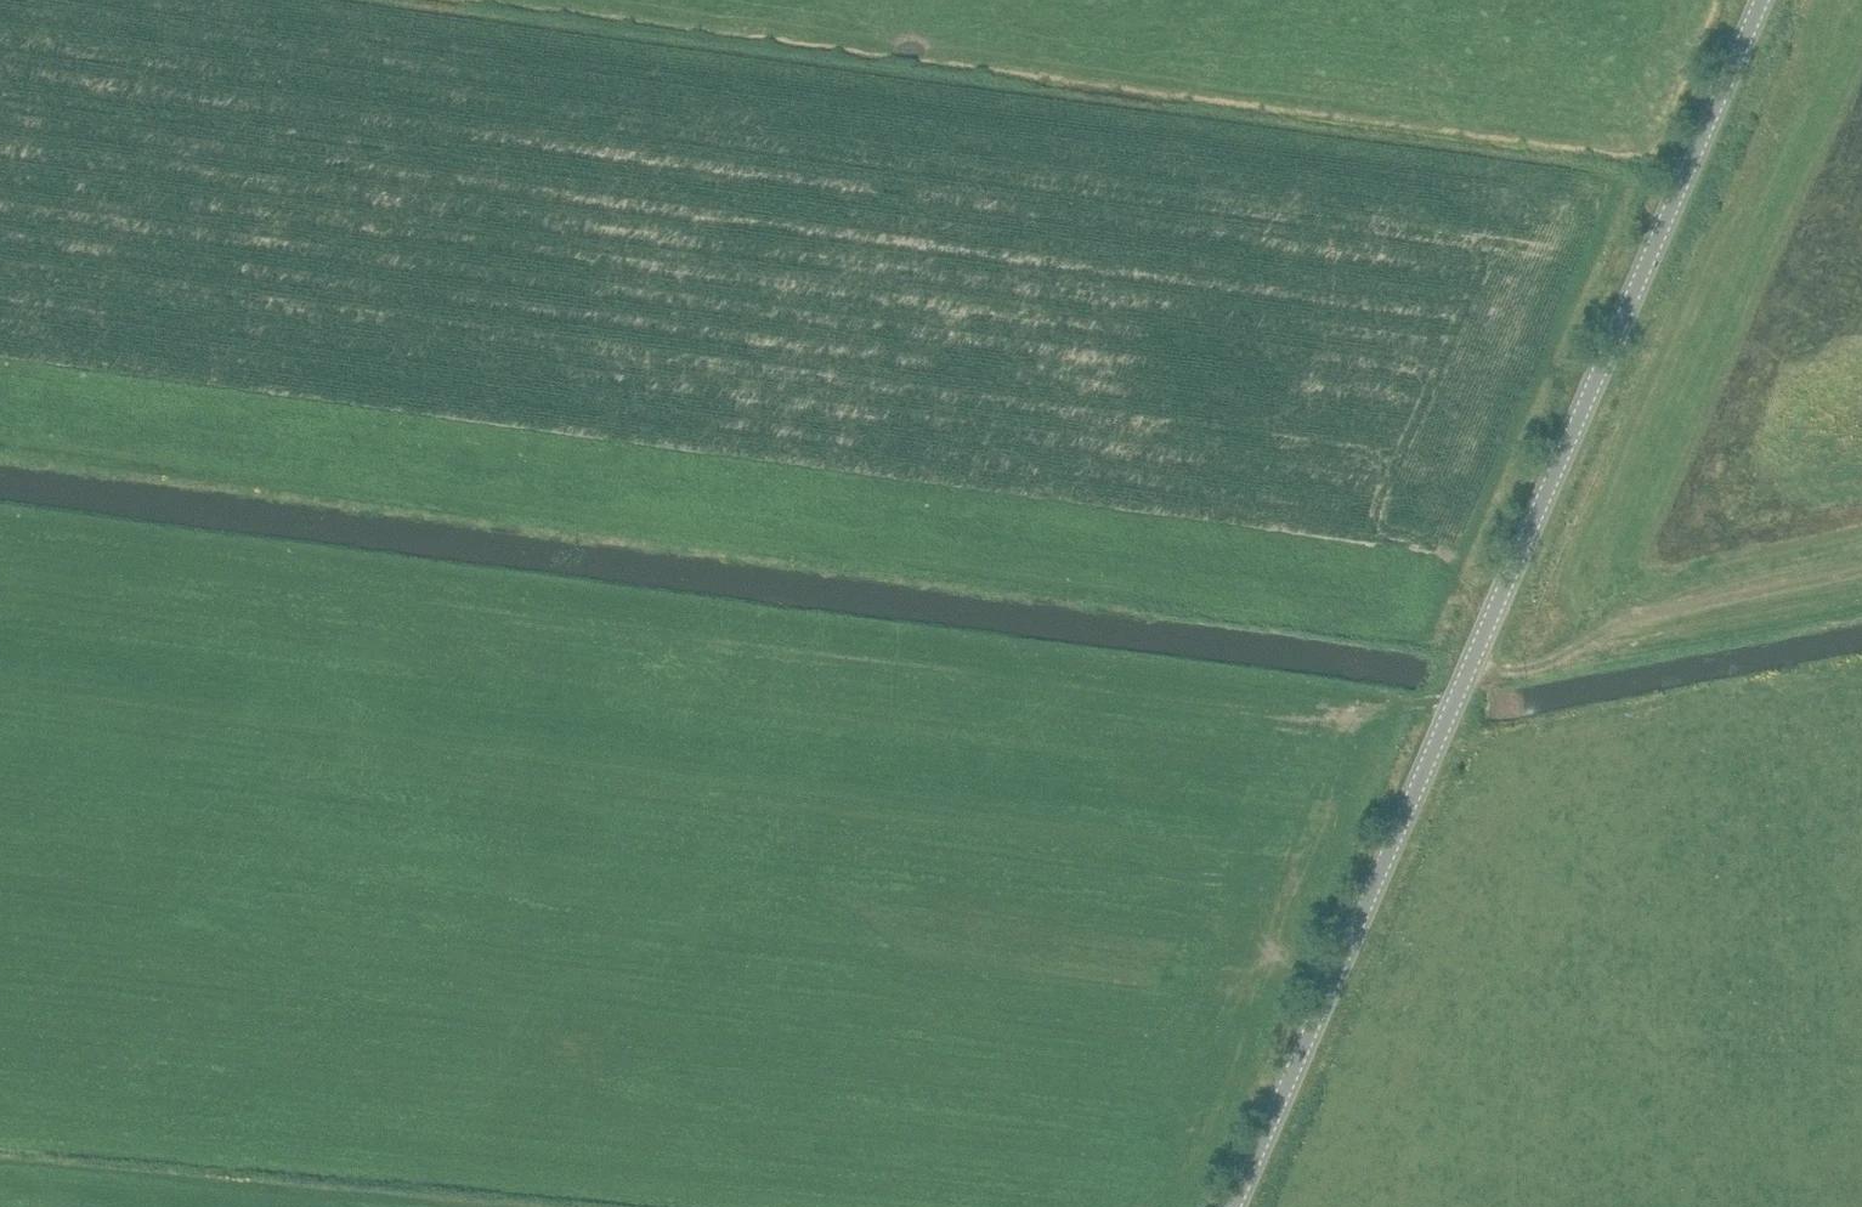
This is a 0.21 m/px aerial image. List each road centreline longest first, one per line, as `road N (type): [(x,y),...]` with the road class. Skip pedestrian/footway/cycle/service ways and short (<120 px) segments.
road 1 (tertiary): [(1233,1206),(1761,0)]

